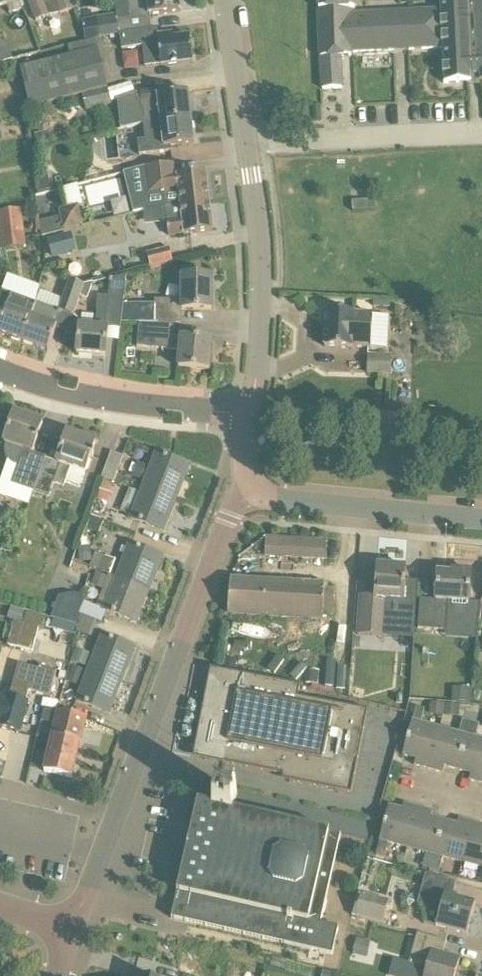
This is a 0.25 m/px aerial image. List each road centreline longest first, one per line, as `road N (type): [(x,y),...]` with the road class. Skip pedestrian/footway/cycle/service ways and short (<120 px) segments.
road 1 (residential): [(74,929),(229,517),(252,487)]
road 2 (tertiary): [(248,416),(260,356),(262,253),(227,0)]
road 3 (residential): [(248,416),(126,403),(0,372)]
road 4 (tertiary): [(481,519),(279,500),(252,487)]

